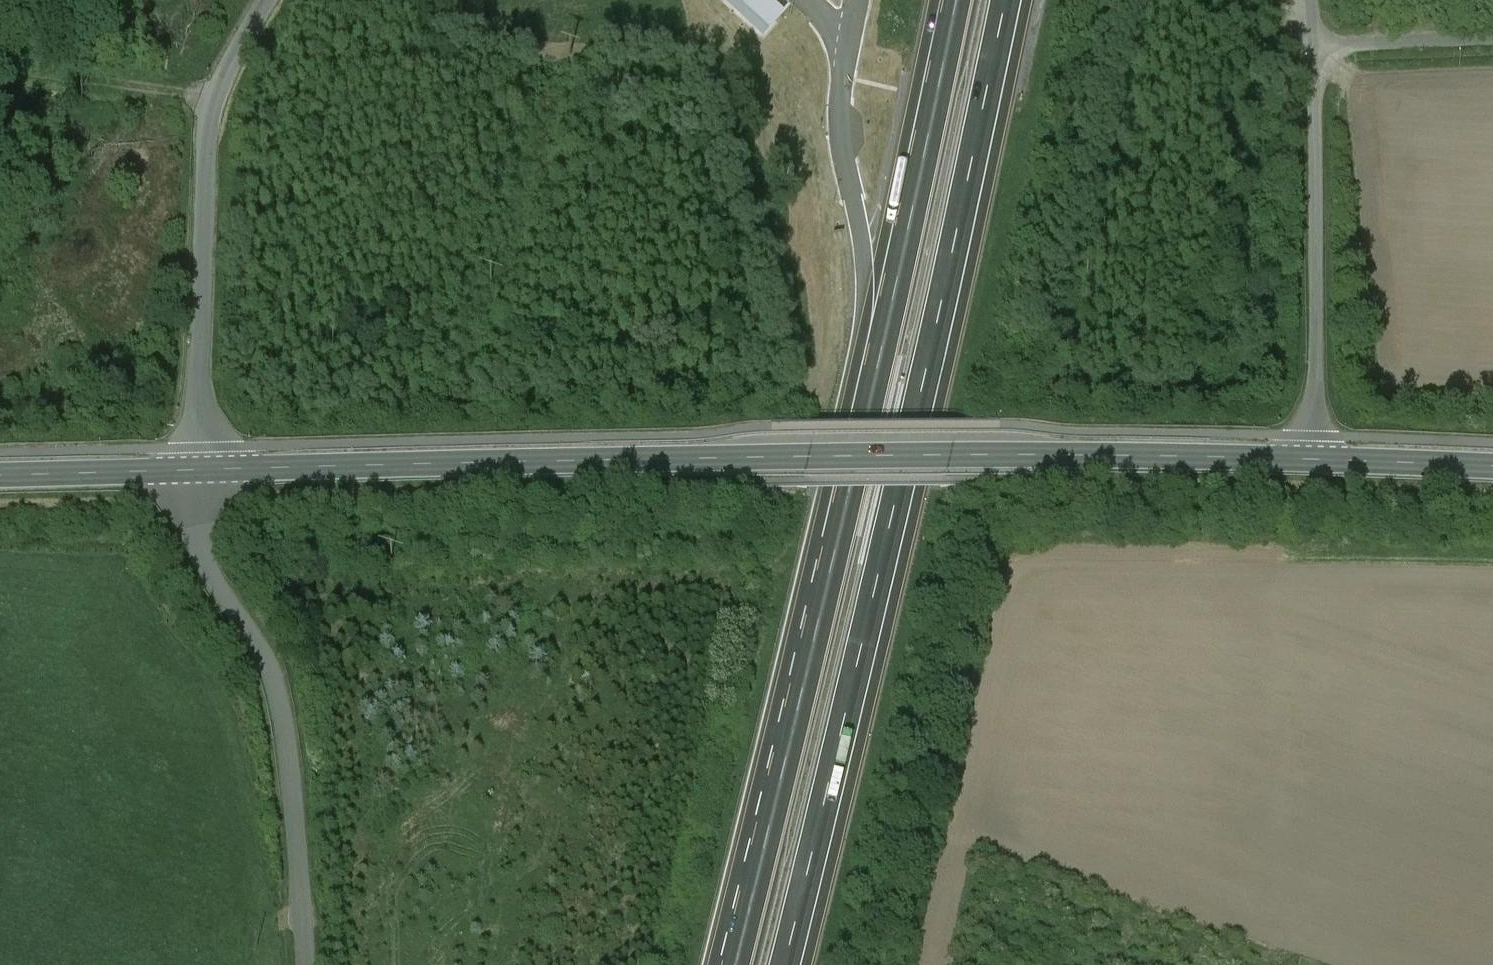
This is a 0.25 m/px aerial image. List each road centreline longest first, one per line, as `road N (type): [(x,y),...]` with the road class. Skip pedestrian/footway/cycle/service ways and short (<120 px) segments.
road 1 (secondary): [(198,475),(996,461),(1310,467)]
road 2 (motorway): [(956,0),(820,615),(733,964)]
road 3 (motorway): [(787,964),(1008,0)]
road 4 (unclassified): [(198,475),(197,517),(209,572),(261,651),(278,695),(305,964)]
road 5 (unclassified): [(261,0),(210,98),(198,475)]
road 6 (unclassified): [(1310,467),(1317,42)]
road 7 (track): [(210,98),(0,69)]
road 8 (secondary): [(0,478),(198,475)]
road 9 (secondary): [(1310,467),(1492,475)]
road 10 (residential): [(1317,42),(1492,37)]

